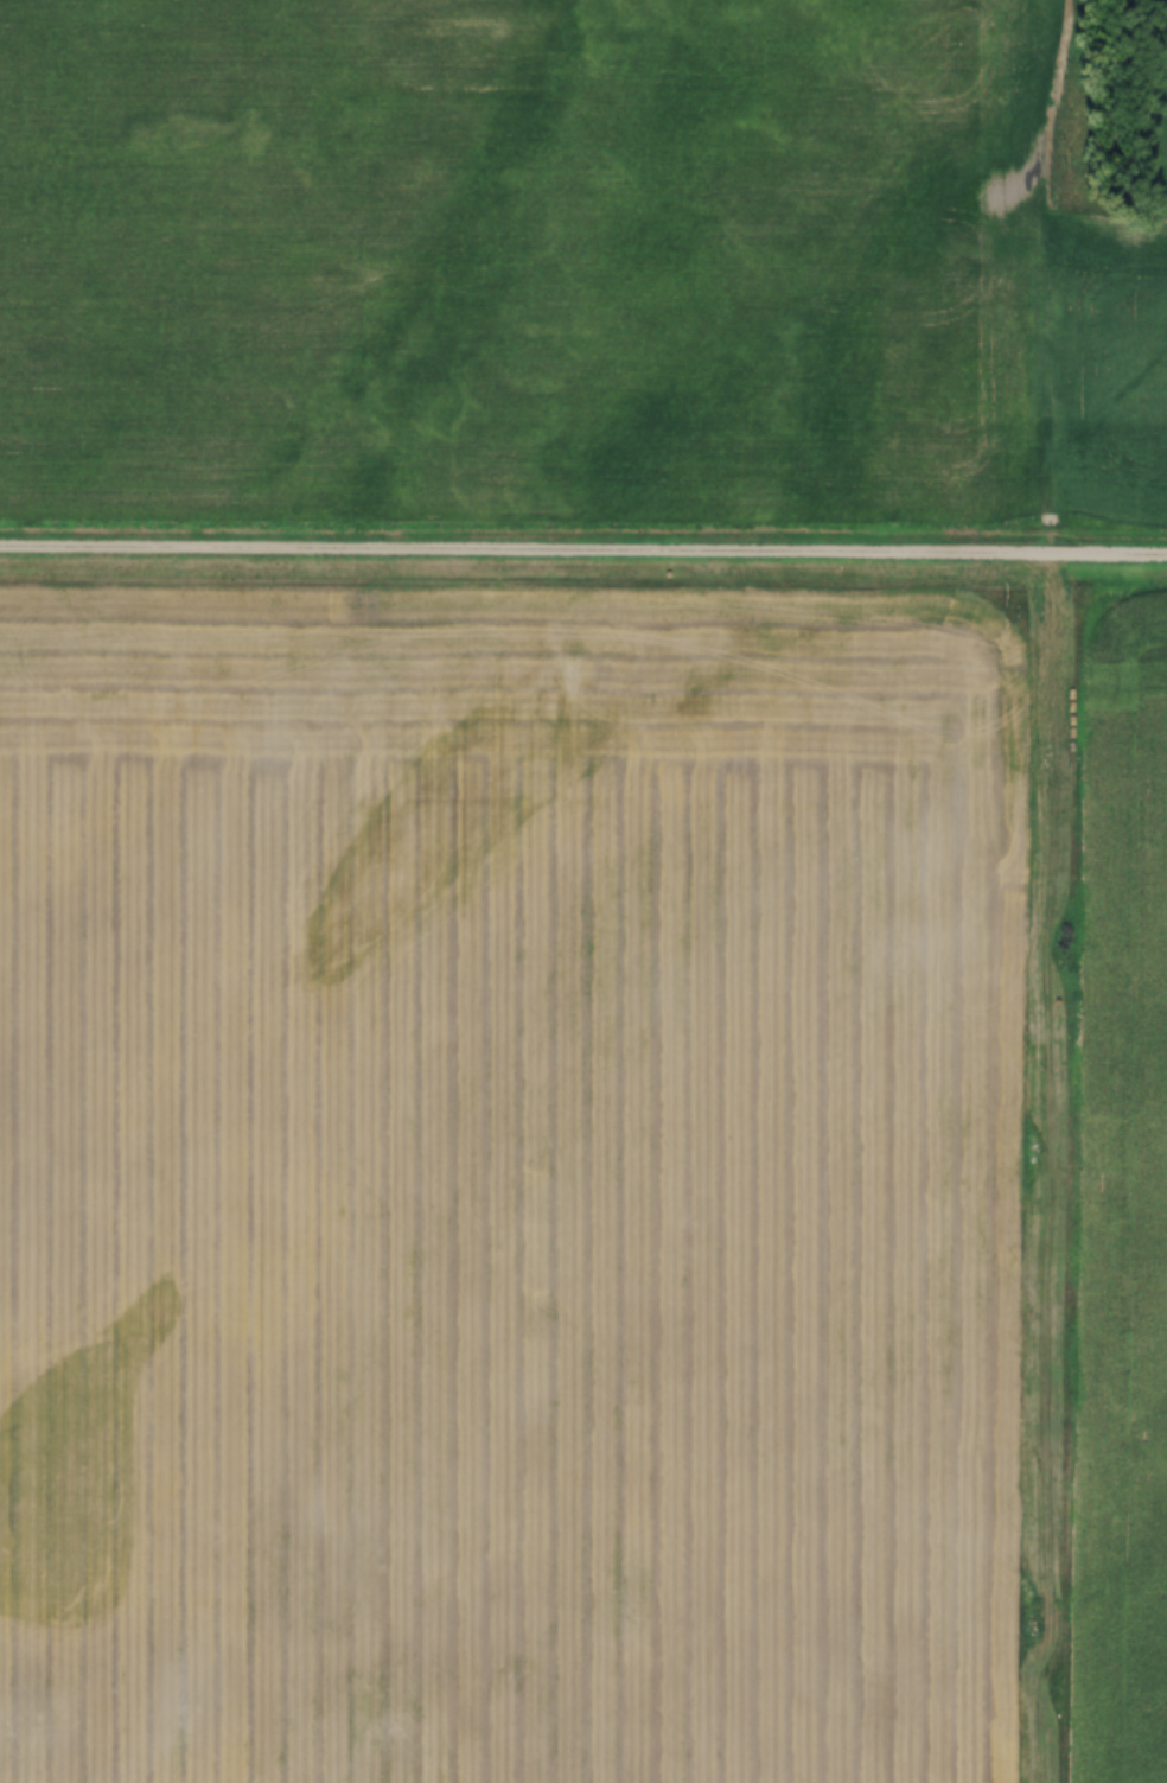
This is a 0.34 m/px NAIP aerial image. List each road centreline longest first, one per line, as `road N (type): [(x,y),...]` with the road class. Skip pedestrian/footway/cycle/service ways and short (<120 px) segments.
road 1 (track): [(1037,1782),(1053,1600),(1041,1338),(1047,1184),(1040,947),(1051,871),(1044,556)]
road 2 (track): [(1044,556),(1045,260),(1022,155),(1026,113),(1045,57),(1047,0)]

